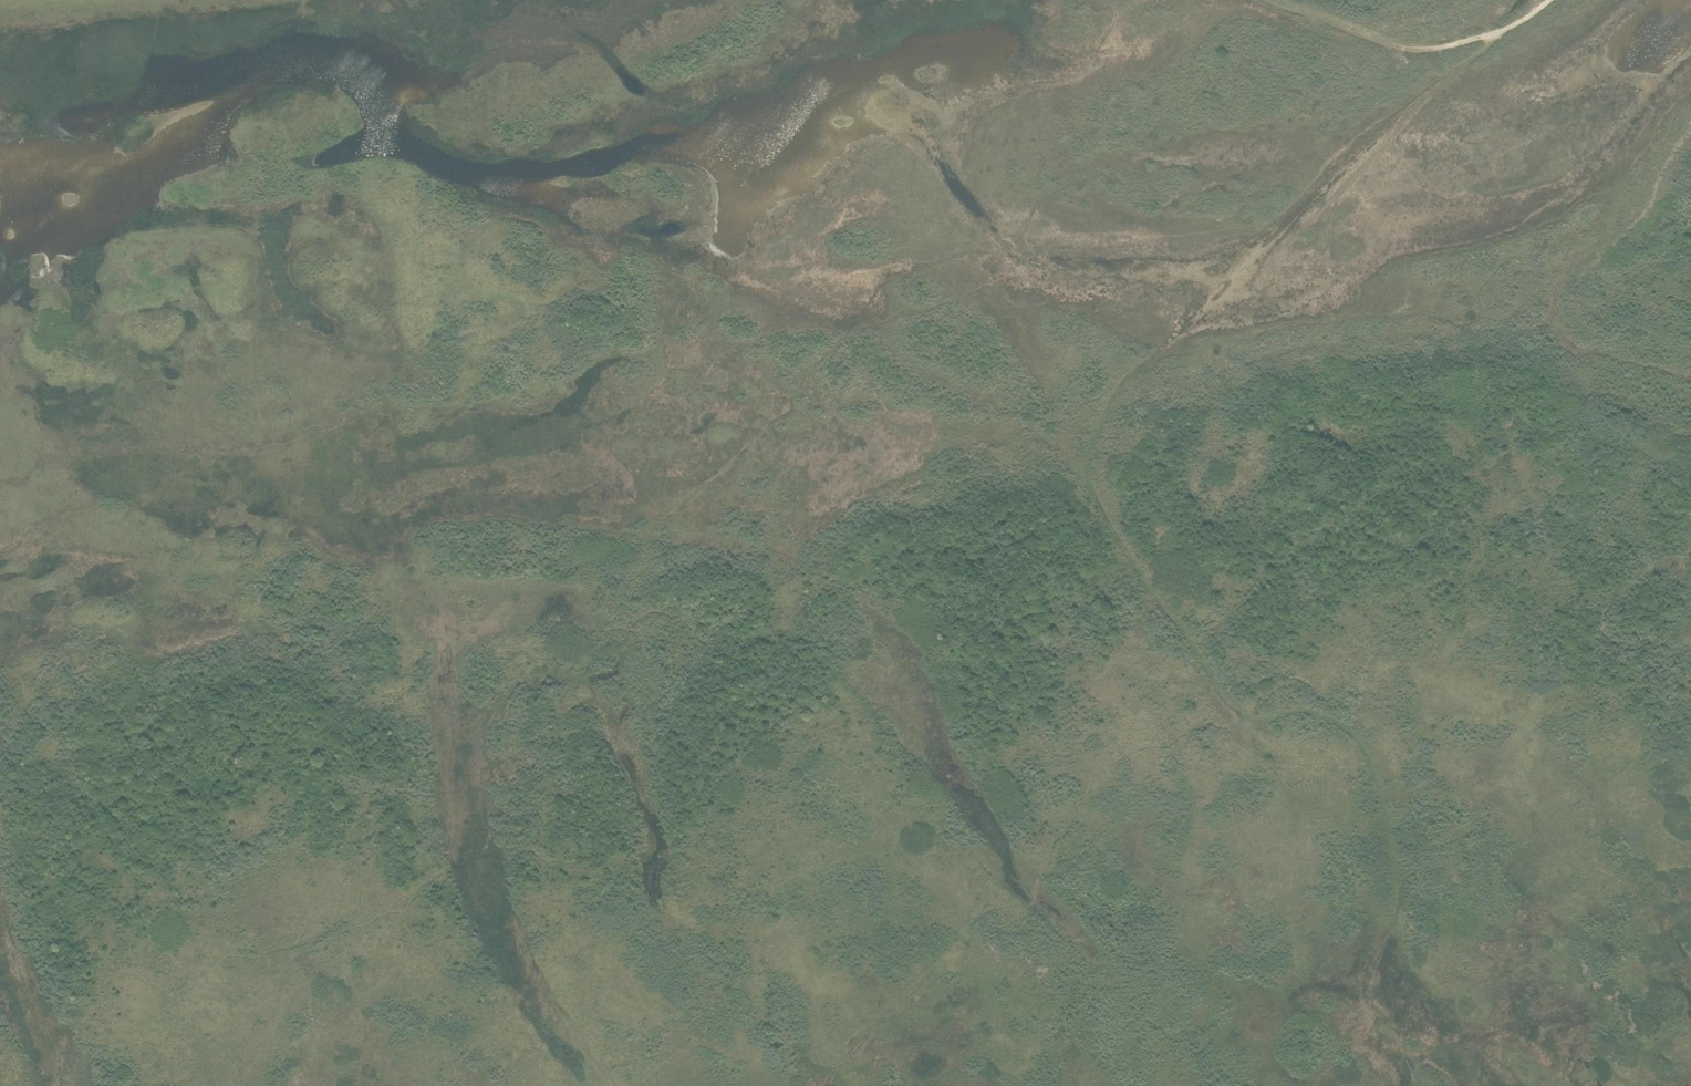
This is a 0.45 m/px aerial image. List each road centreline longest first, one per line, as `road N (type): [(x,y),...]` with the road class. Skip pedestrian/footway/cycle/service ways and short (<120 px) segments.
road 1 (track): [(1280,0),(1411,46),(1460,42),(1532,19),(1555,0)]

